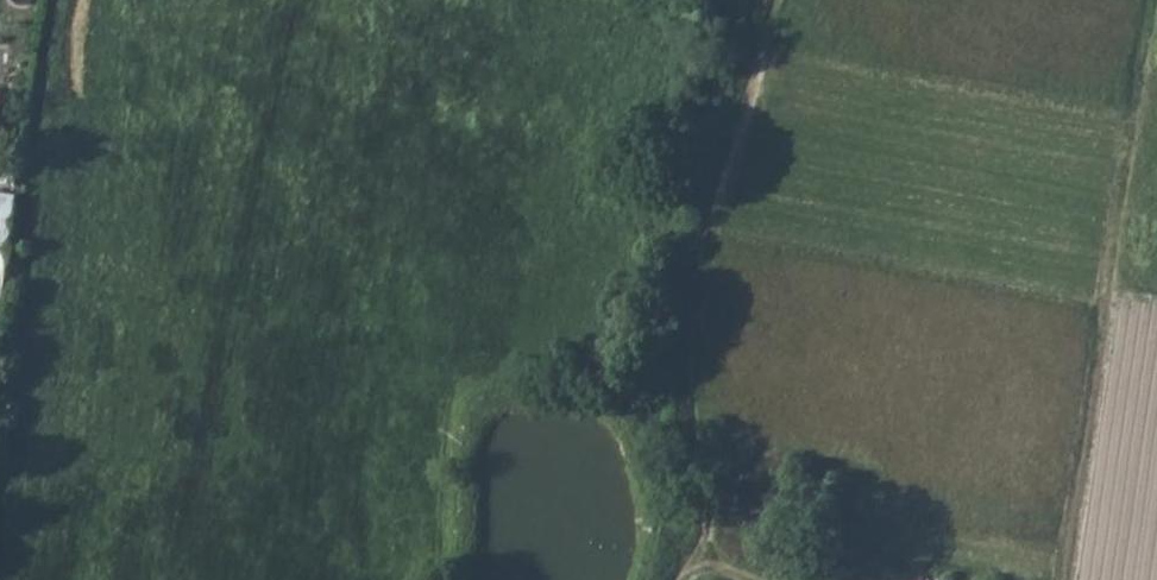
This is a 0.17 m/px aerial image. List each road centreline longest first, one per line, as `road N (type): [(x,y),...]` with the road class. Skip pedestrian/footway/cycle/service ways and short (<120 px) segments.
road 1 (track): [(677,579),(710,524),(687,407),(688,287),(705,202),(770,0)]

